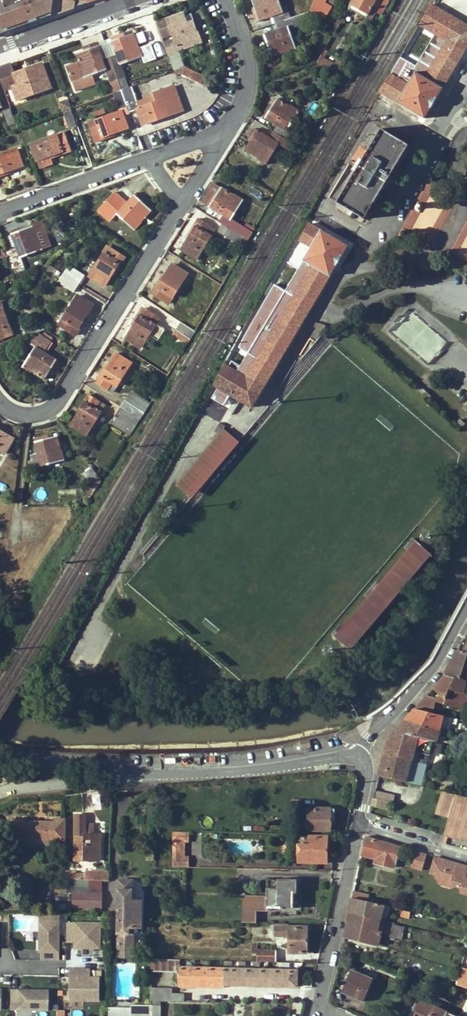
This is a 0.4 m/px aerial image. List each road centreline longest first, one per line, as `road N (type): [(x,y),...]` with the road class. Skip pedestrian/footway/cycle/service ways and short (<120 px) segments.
road 1 (residential): [(180,203),(49,414),(19,417),(0,395)]
road 2 (residential): [(164,773),(359,758)]
road 3 (residential): [(317,1005),(358,826)]
road 4 (residential): [(466,614),(438,663),(359,758)]
road 5 (residential): [(0,750),(164,773)]
road 6 (residential): [(0,793),(164,773)]
road 7 (residential): [(0,206),(144,156)]
road 8 (tertiary): [(0,47),(129,0)]
road 9 (residential): [(224,0),(247,71),(245,97),(227,126)]

